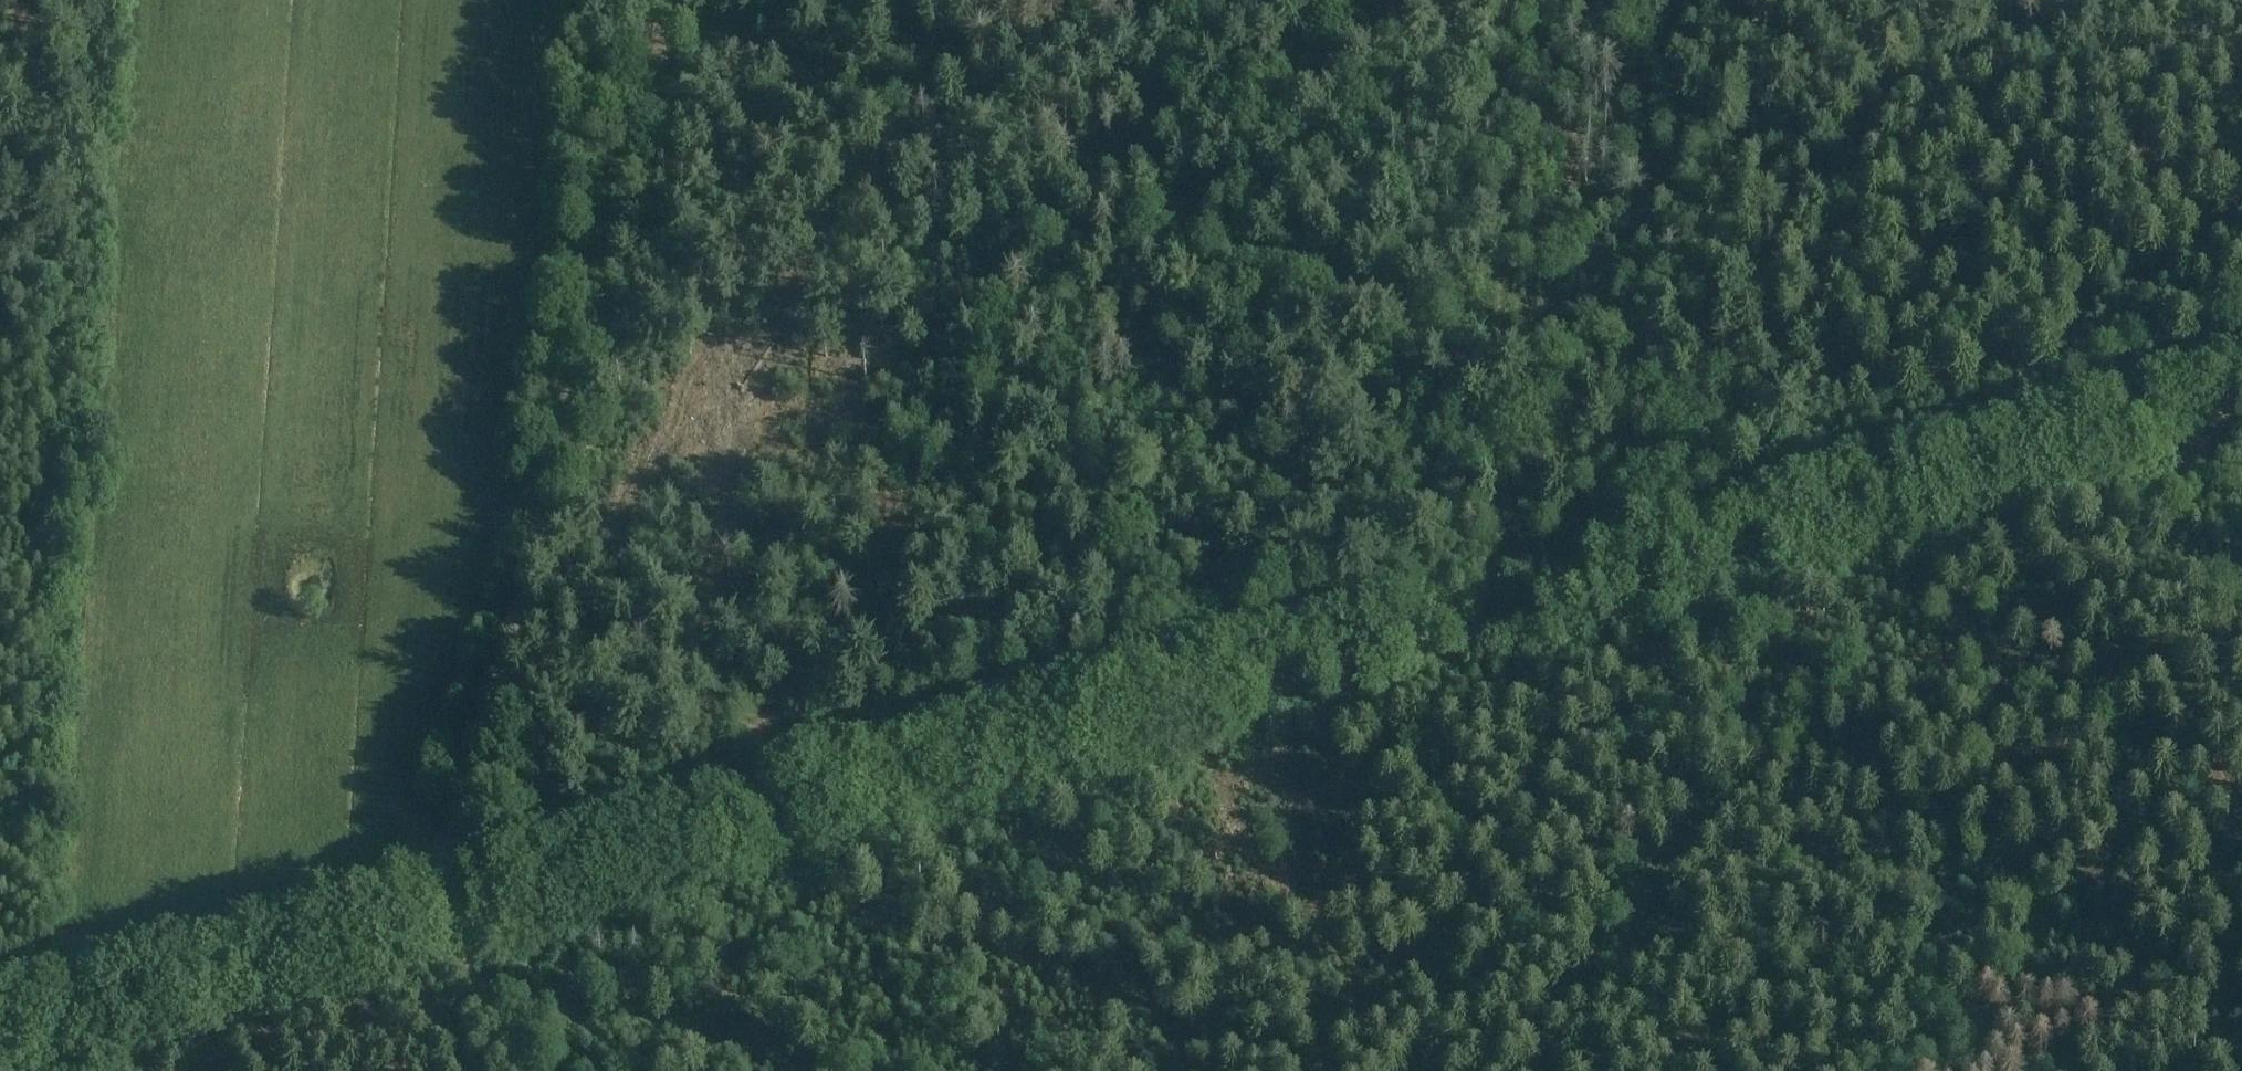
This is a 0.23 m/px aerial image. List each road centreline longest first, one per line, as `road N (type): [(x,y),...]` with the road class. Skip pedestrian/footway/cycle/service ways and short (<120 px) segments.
road 1 (track): [(446,911),(2241,410)]
road 2 (track): [(691,0),(446,911)]
road 3 (track): [(0,1035),(446,911)]

